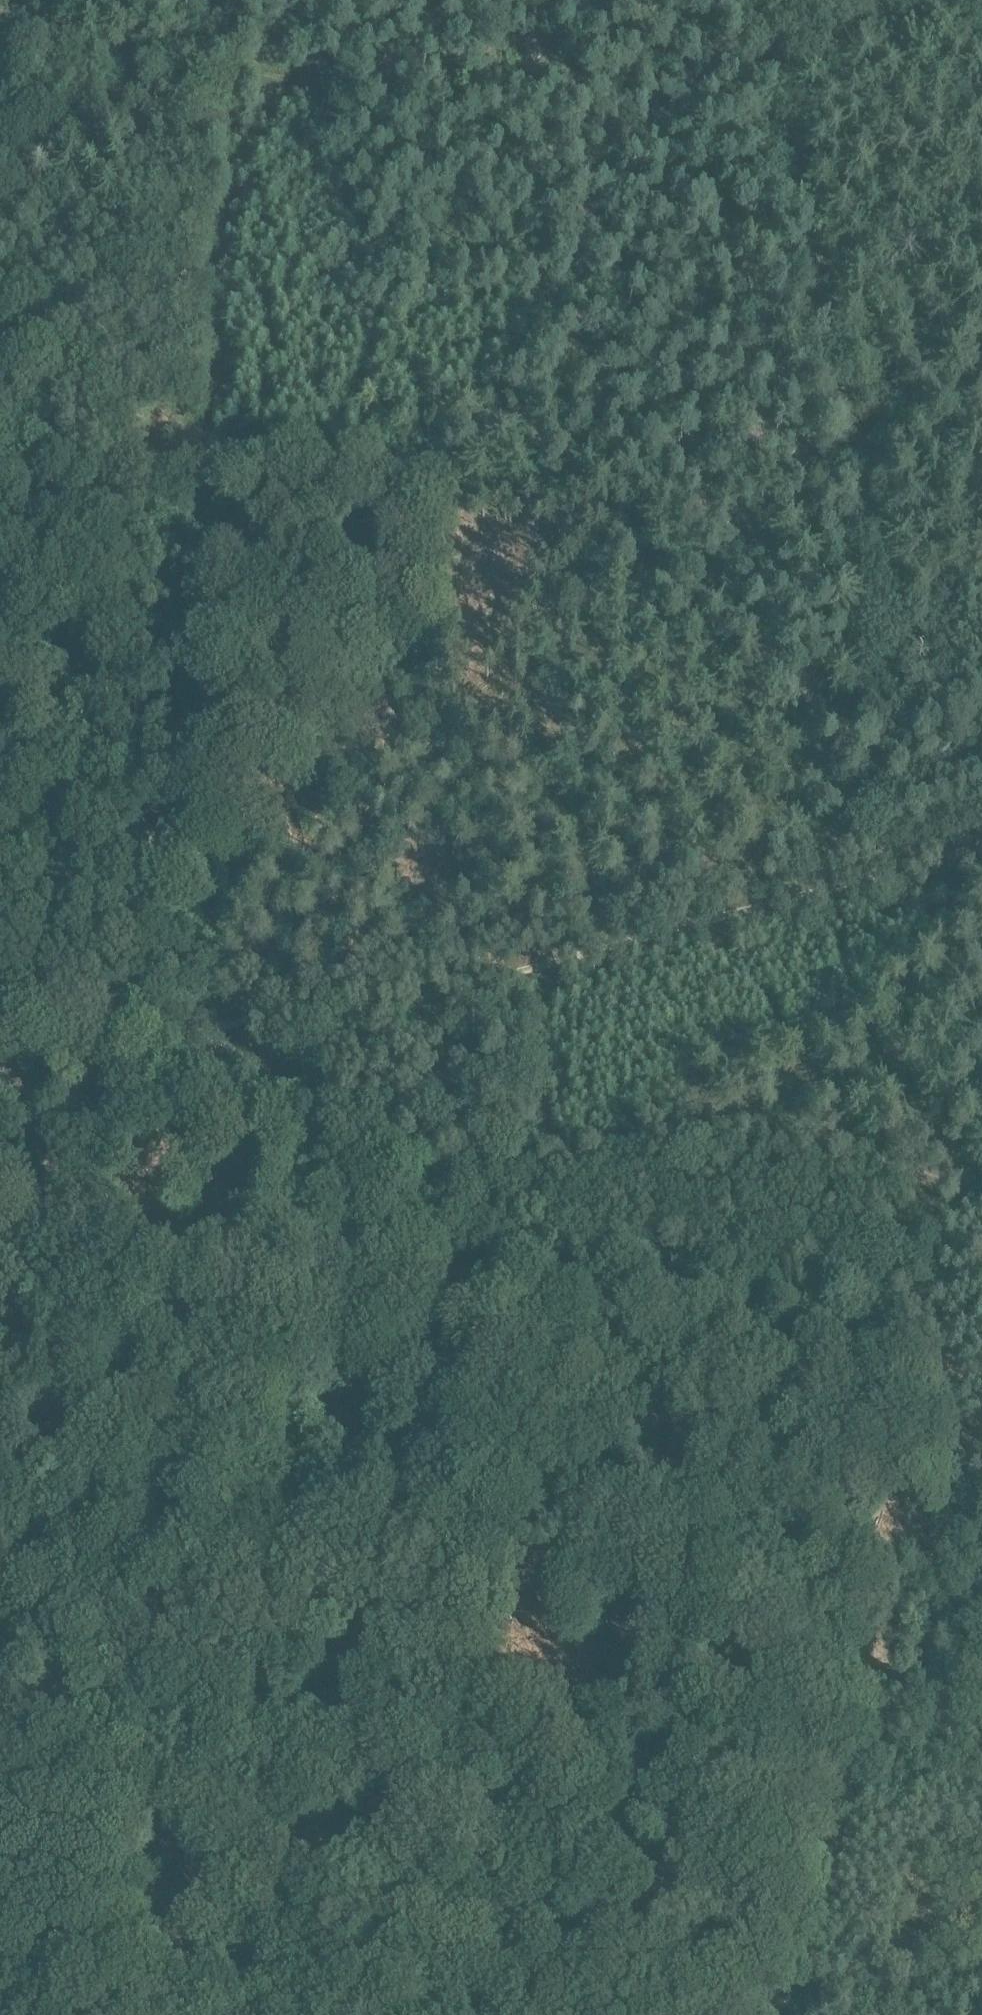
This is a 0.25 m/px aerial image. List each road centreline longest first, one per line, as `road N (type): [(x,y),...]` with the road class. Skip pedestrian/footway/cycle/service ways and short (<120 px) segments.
road 1 (track): [(3,976),(60,646),(130,404),(153,113),(182,0)]
road 2 (track): [(0,1080),(202,1028),(573,957),(879,879)]
road 3 (track): [(602,948),(534,749),(526,677),(549,604),(638,525),(701,499),(862,459)]
road 4 (track): [(3,976),(104,1055)]

